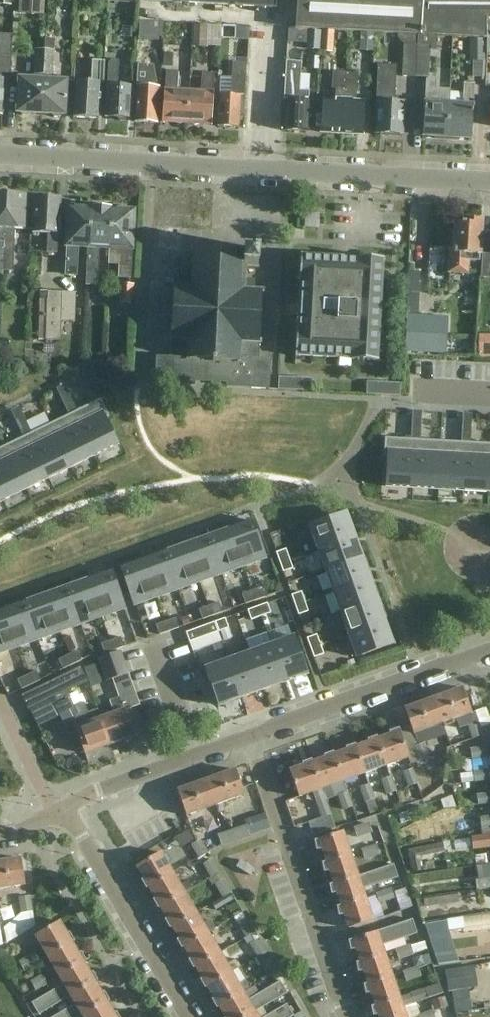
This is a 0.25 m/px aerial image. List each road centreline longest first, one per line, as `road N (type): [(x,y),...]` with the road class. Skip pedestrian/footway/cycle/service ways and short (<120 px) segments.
road 1 (residential): [(489,183),(0,153)]
road 2 (residential): [(347,1016),(251,735)]
road 3 (residential): [(489,649),(251,735)]
road 4 (residential): [(183,1016),(64,808)]
road 5 (residential): [(251,735),(64,808)]

